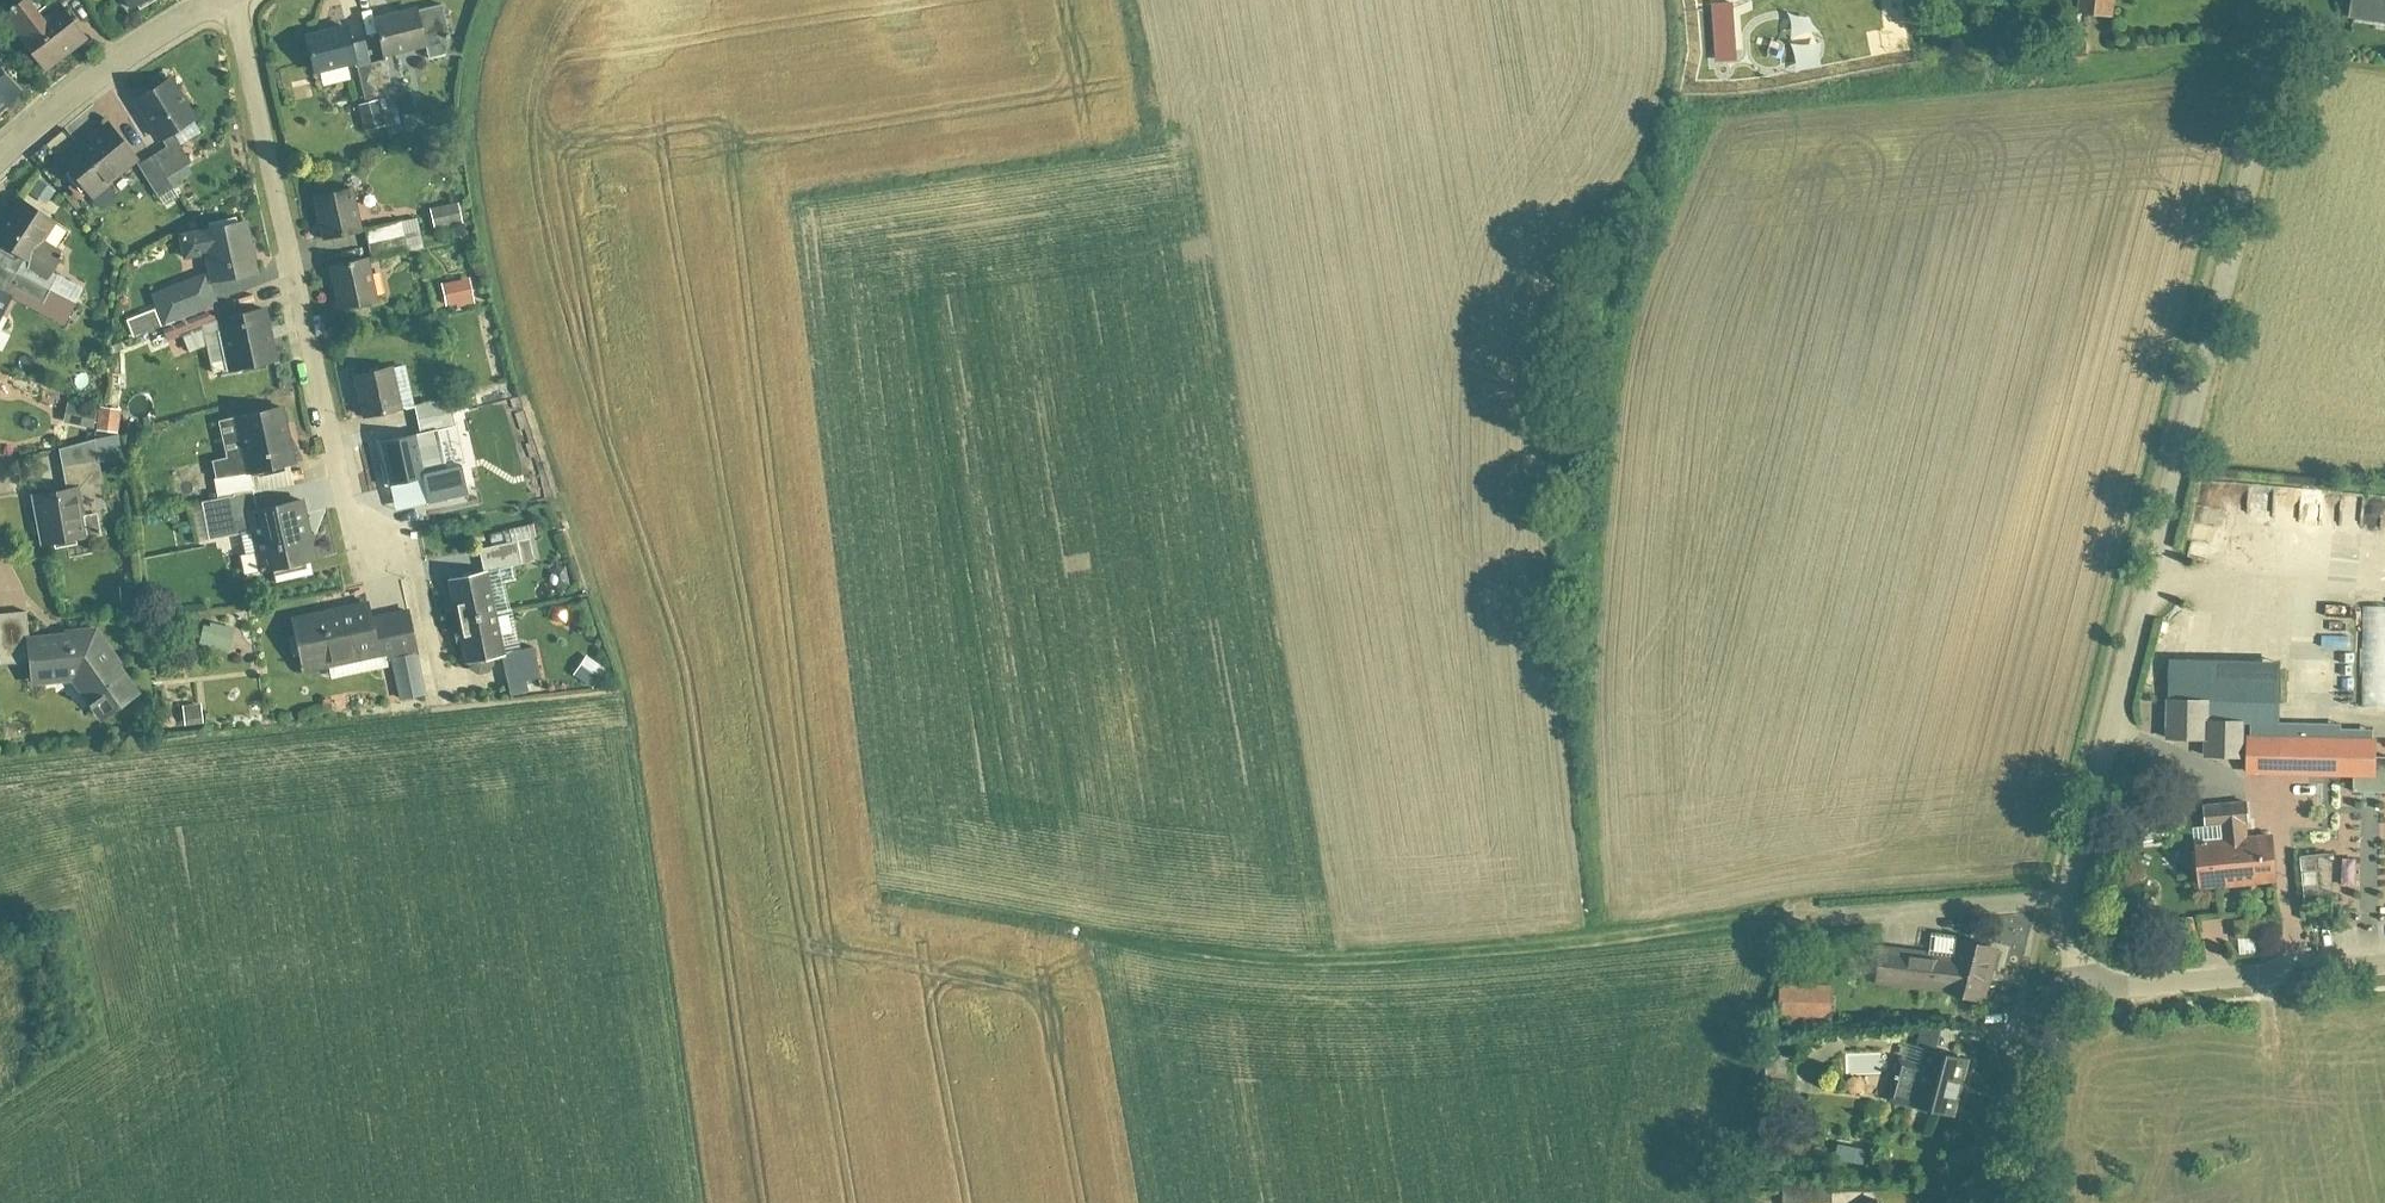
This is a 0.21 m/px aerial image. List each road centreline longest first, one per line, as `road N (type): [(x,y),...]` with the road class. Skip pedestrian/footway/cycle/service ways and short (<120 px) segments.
road 1 (residential): [(2290,0),(2070,920),(2091,986)]
road 2 (track): [(2074,899),(1791,919),(1483,956),(1245,954),(1107,935)]
road 3 (residential): [(236,0),(350,502),(382,542)]
road 4 (residential): [(2091,986),(2384,965)]
road 5 (residential): [(0,170),(160,29),(231,0)]
road 6 (residential): [(1981,1202),(2028,1034),(2091,986)]

